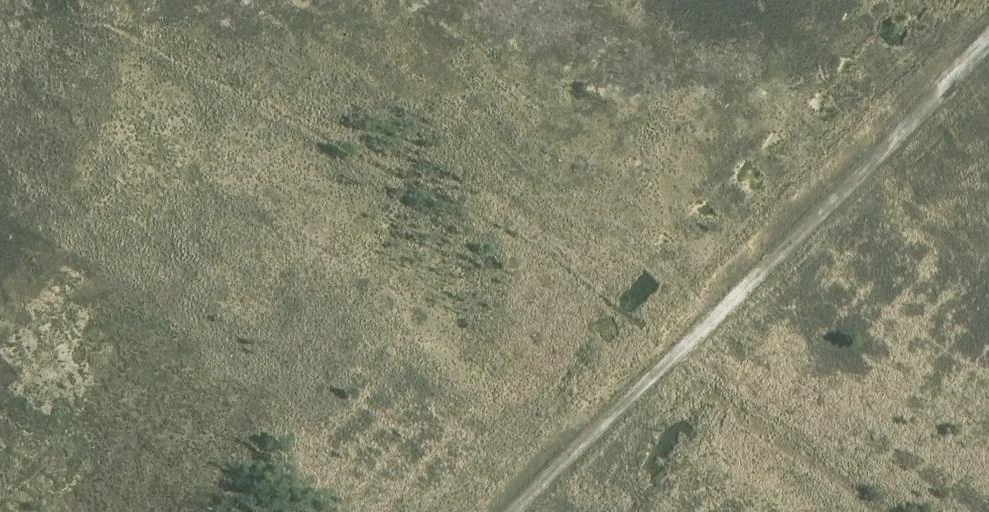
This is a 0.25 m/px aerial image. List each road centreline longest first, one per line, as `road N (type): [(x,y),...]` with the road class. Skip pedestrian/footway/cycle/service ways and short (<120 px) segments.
road 1 (track): [(513,511),(988,42)]

